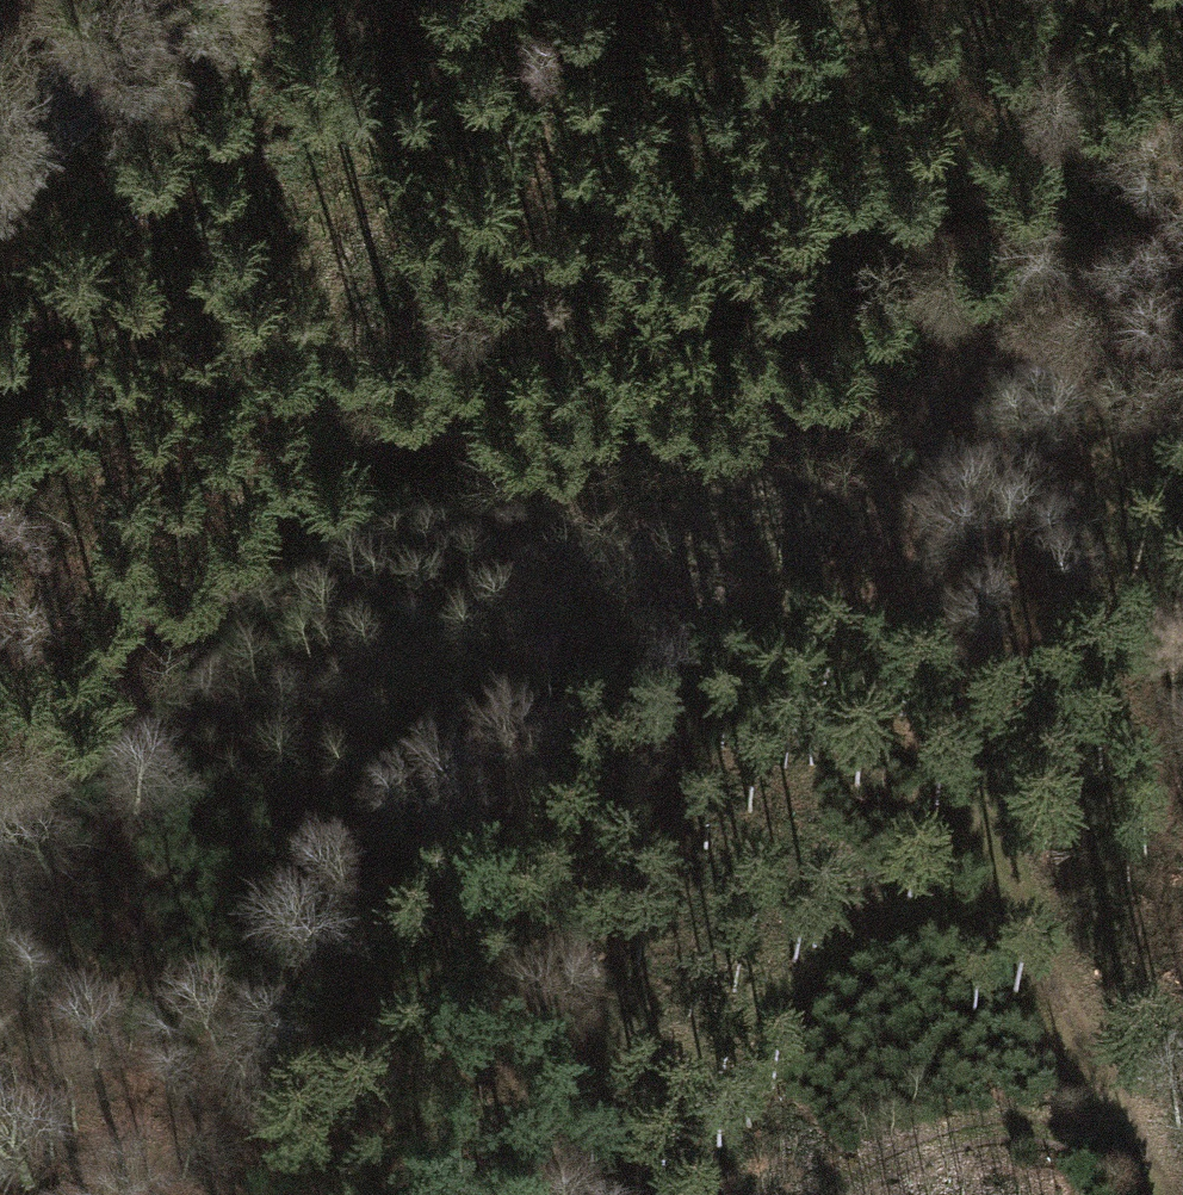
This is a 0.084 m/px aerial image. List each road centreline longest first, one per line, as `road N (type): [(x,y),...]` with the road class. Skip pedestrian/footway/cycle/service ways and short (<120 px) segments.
road 1 (track): [(0,671),(382,463),(726,410),(854,368),(925,373)]
road 2 (track): [(1141,1194),(991,895),(958,760),(925,373)]
road 3 (track): [(860,1194),(919,1139),(989,1120),(1110,1132)]
road 4 (tertiary): [(0,171),(98,69),(200,0)]
road 5 (track): [(566,1194),(528,1038)]

